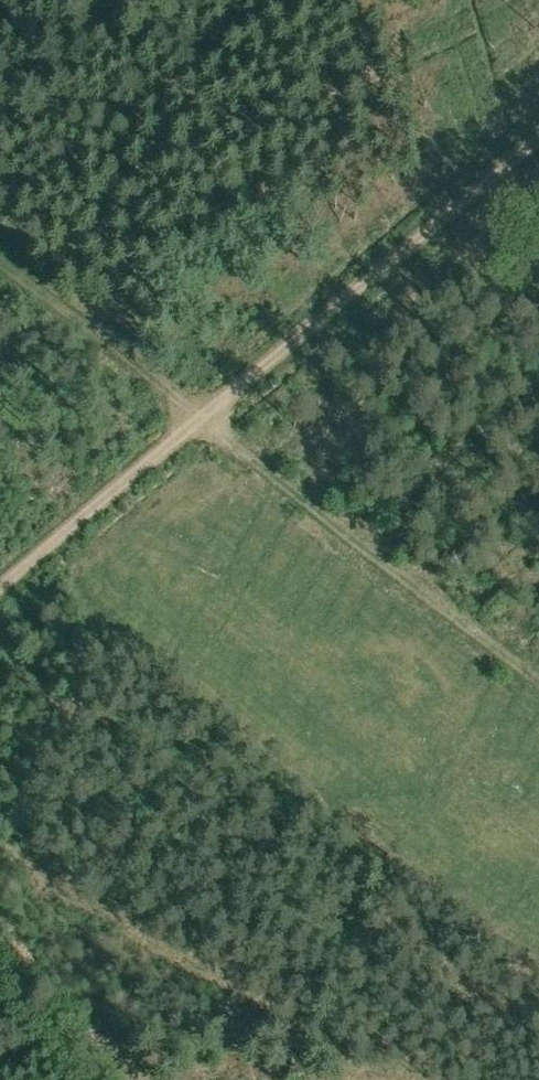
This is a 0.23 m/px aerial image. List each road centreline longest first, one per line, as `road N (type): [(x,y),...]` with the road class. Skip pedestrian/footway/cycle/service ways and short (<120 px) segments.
road 1 (track): [(538,142),(0,590)]
road 2 (track): [(0,264),(538,680)]

